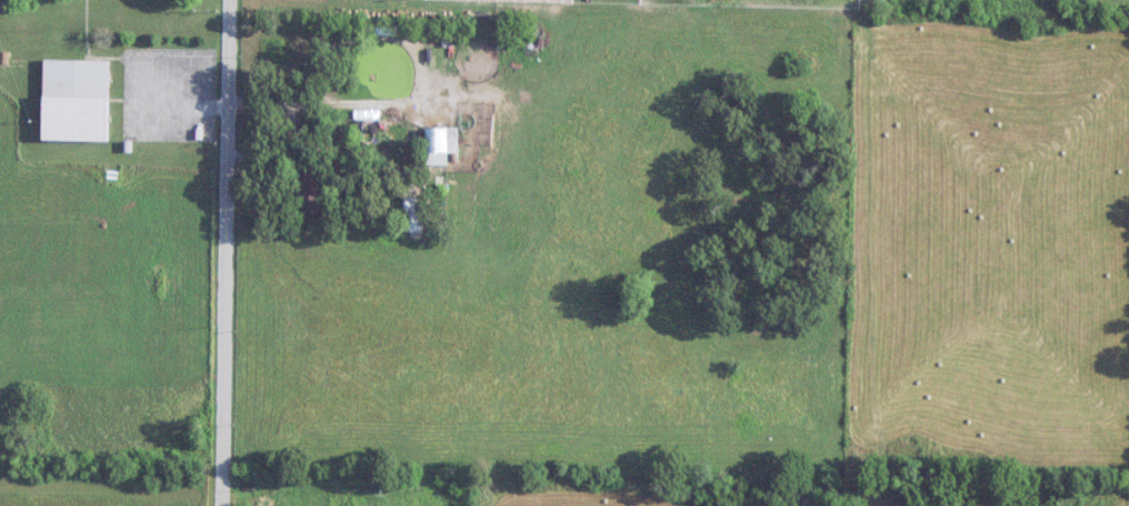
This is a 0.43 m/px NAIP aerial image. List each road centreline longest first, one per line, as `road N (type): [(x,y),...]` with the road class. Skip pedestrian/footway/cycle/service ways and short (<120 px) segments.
road 1 (residential): [(232,0),(218,505)]

